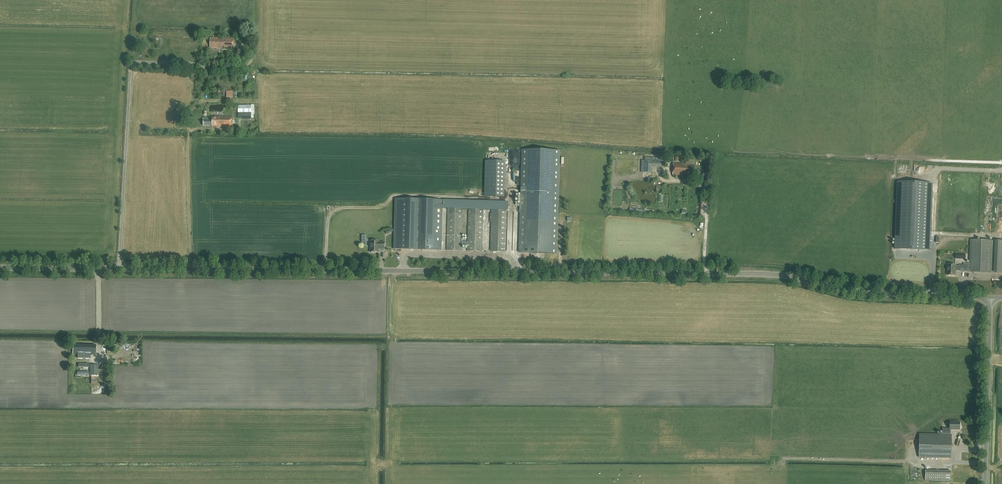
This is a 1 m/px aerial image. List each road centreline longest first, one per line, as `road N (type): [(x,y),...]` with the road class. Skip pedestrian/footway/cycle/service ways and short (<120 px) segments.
road 1 (unclassified): [(990,297),(859,292),(764,274),(0,267)]
road 2 (unclassified): [(984,483),(990,297)]

